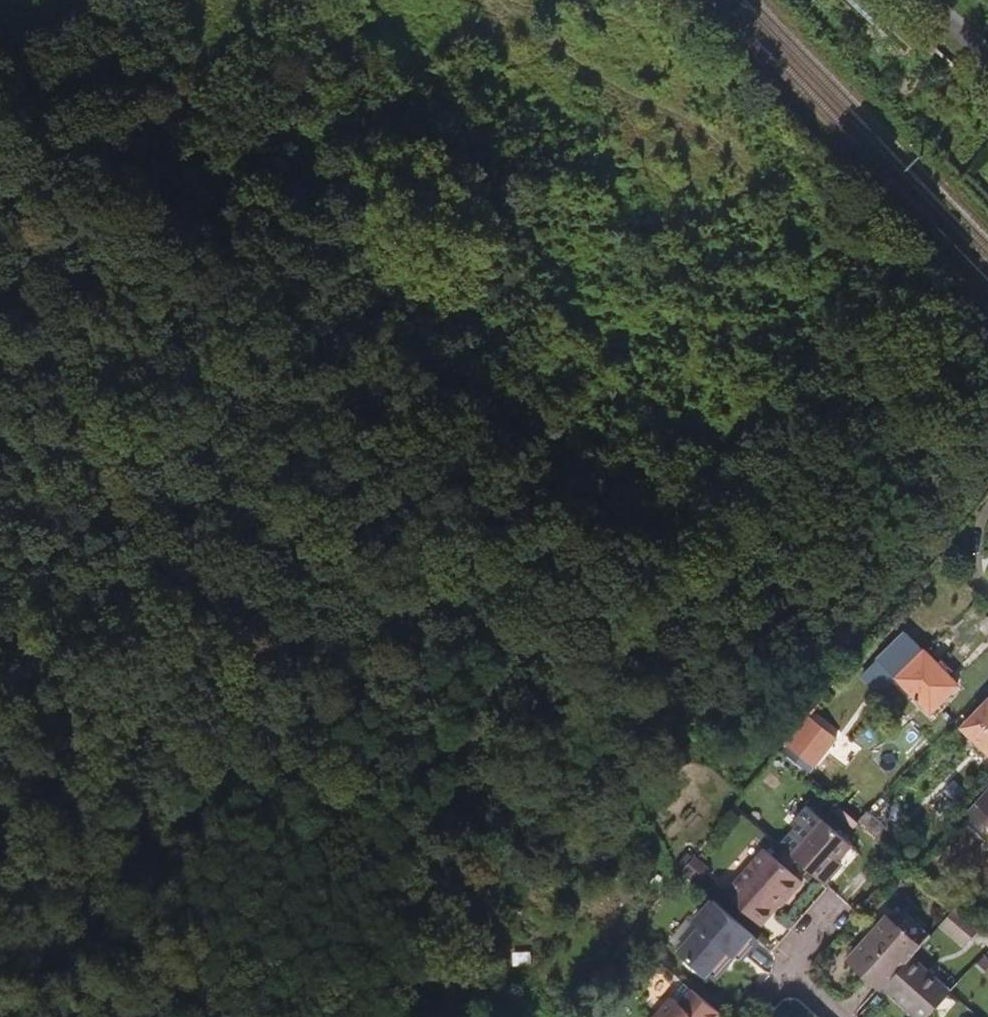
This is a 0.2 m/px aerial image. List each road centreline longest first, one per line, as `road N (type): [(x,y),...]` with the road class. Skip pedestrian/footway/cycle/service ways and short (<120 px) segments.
road 1 (residential): [(832,1016),(776,969),(829,905)]

